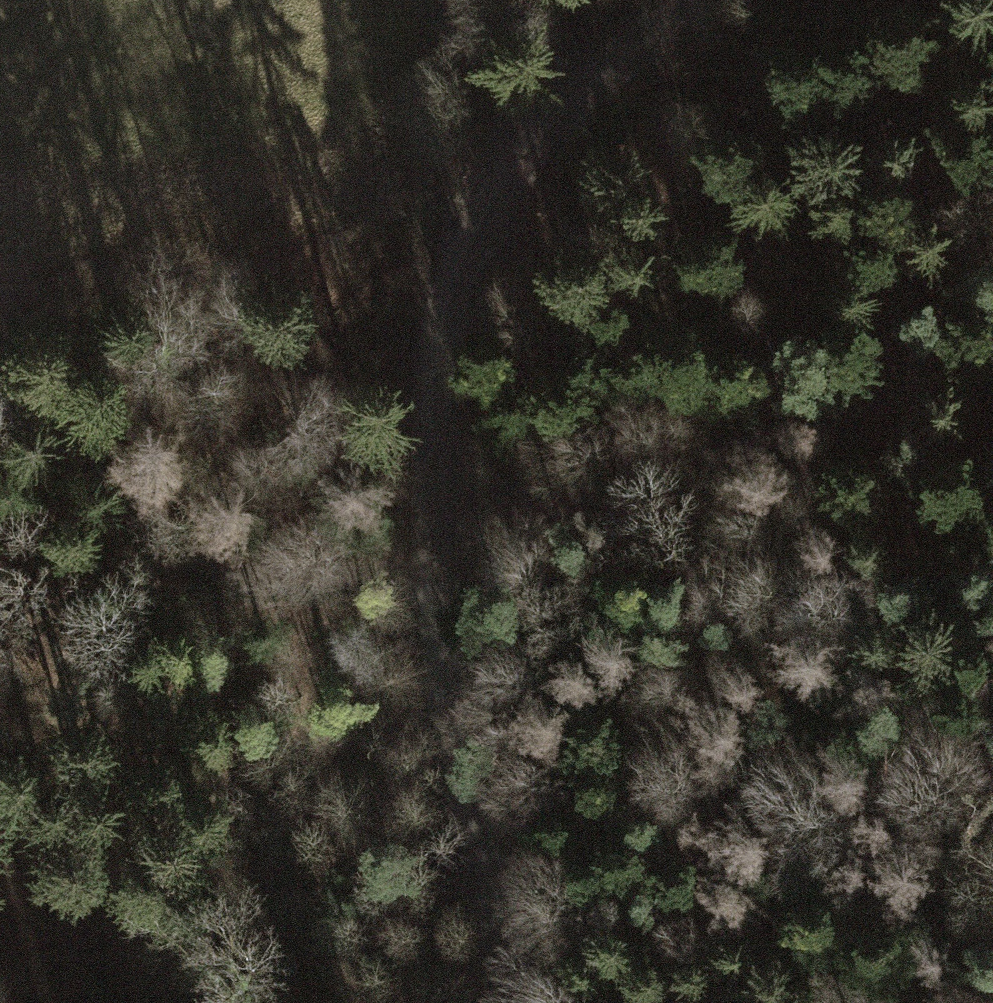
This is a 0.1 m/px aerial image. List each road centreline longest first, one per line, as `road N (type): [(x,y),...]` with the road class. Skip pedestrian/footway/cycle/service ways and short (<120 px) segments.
road 1 (track): [(702,0),(599,59),(453,261),(422,567)]
road 2 (track): [(992,370),(422,567)]
road 3 (track): [(422,567),(299,580),(204,556),(90,484),(0,413)]
road 4 (track): [(422,567),(446,721),(514,1002)]

